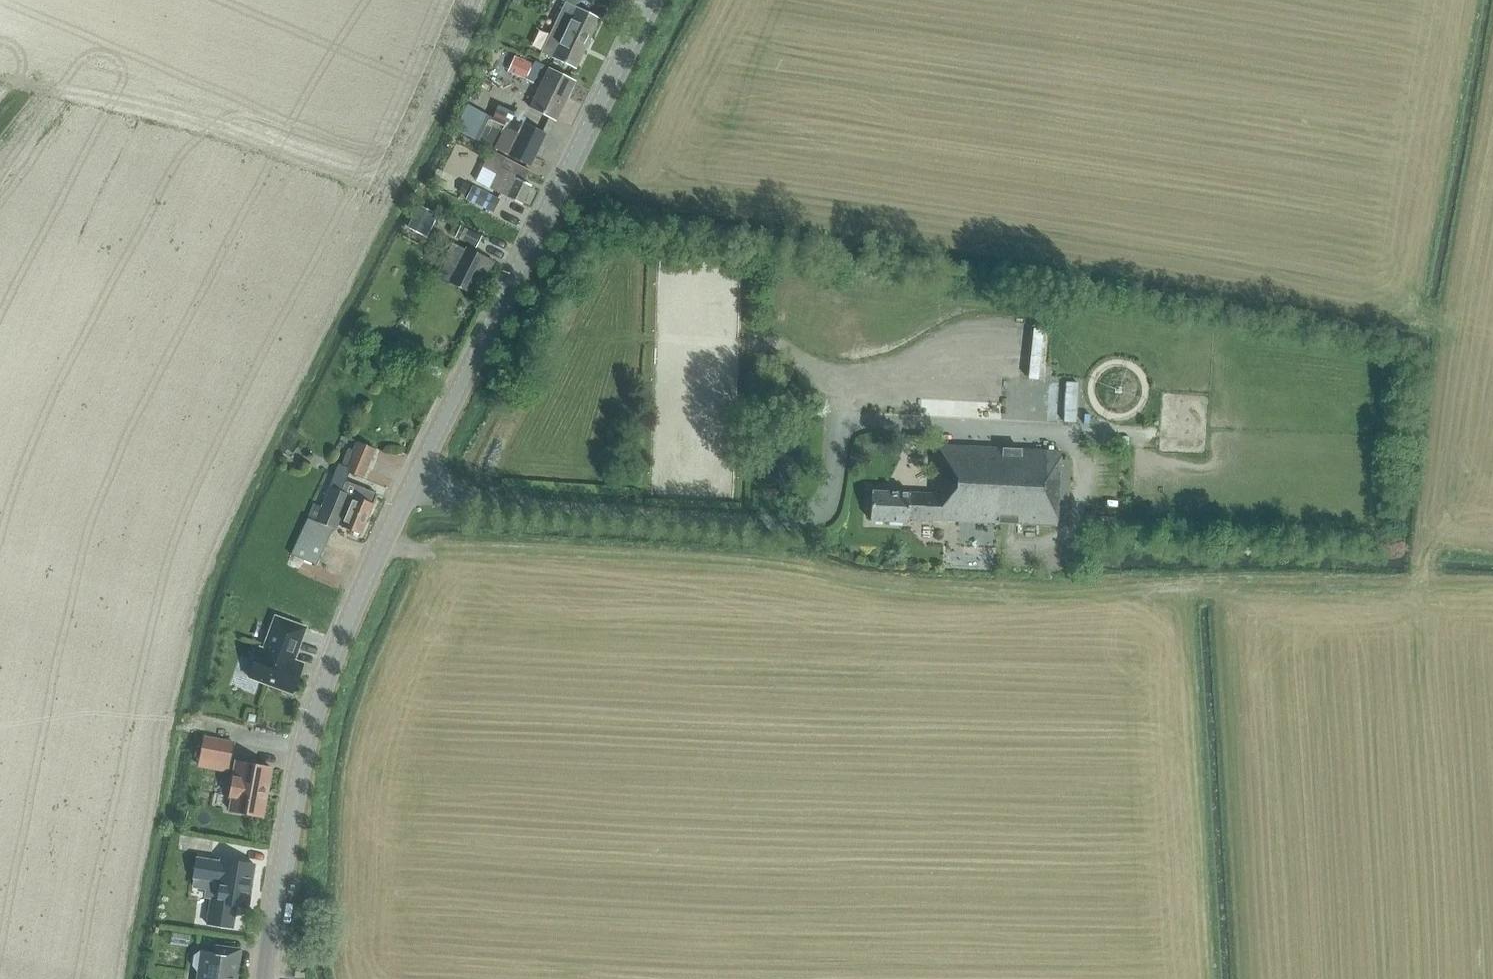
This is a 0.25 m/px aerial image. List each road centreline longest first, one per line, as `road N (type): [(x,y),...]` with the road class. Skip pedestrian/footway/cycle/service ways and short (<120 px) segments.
road 1 (secondary): [(266,978),(292,802),(330,663),(411,478),(650,0)]

